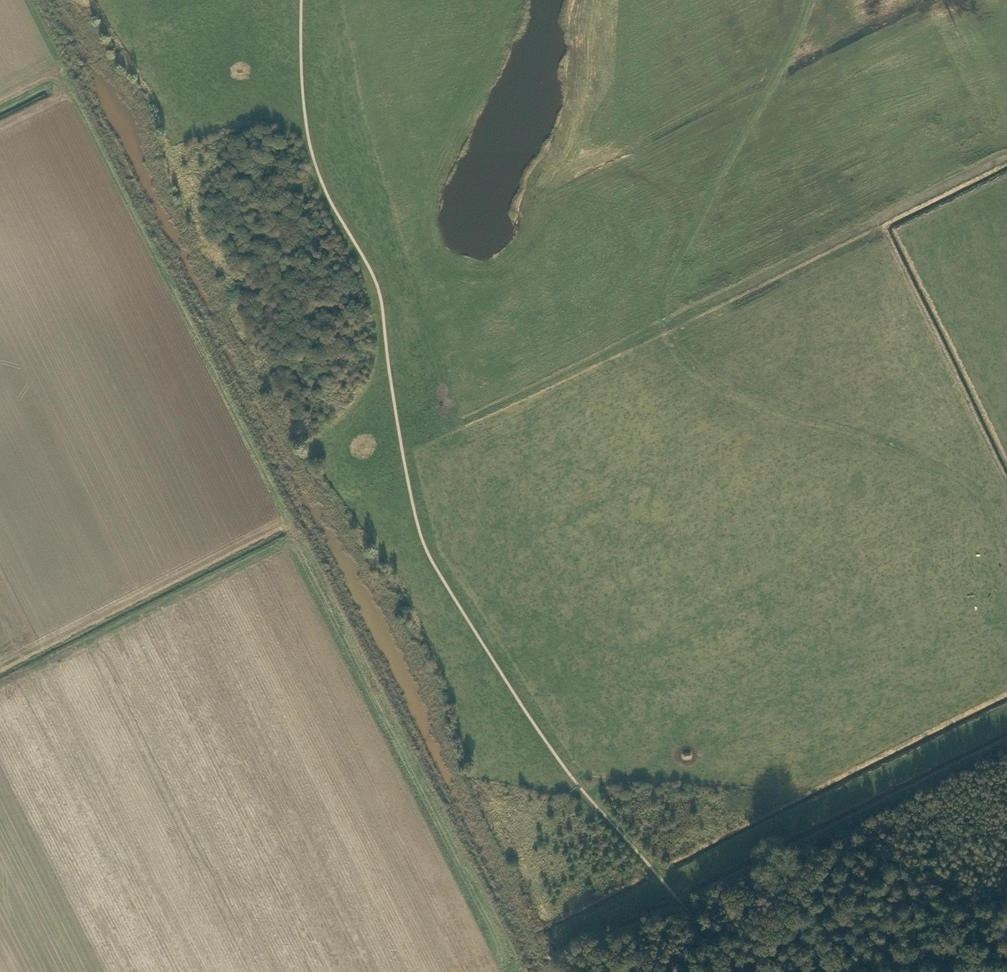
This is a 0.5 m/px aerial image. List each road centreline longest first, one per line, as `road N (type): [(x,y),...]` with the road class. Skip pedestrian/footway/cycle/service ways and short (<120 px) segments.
road 1 (track): [(1006,157),(878,221)]

